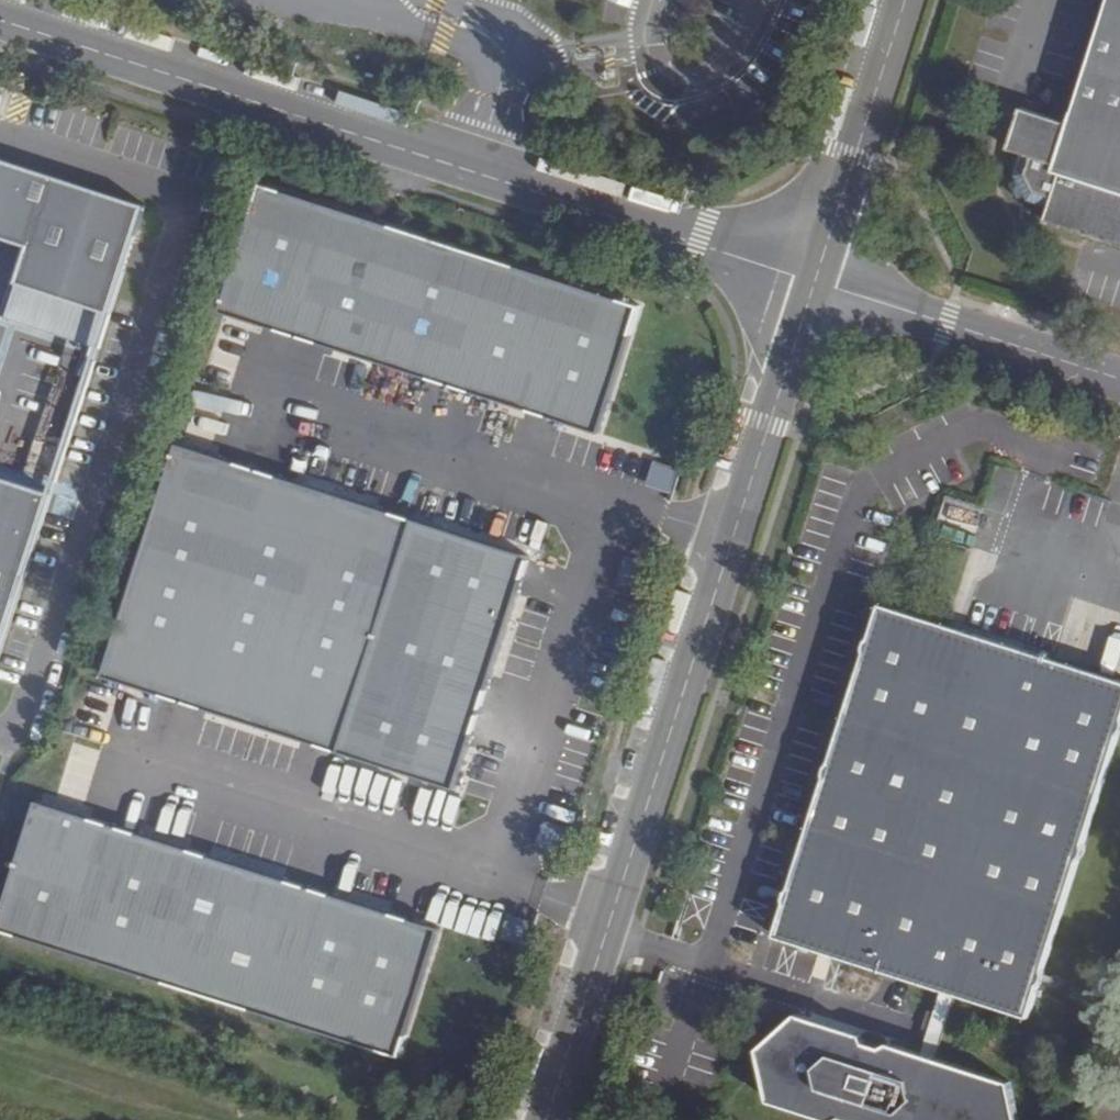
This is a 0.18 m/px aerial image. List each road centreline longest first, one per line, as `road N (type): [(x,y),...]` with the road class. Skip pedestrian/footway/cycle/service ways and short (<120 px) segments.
road 1 (unclassified): [(545,1119),(811,279)]
road 2 (unclassified): [(0,20),(811,279)]
road 3 (unclassified): [(811,279),(1119,378)]
road 4 (unclassified): [(811,279),(903,0)]

